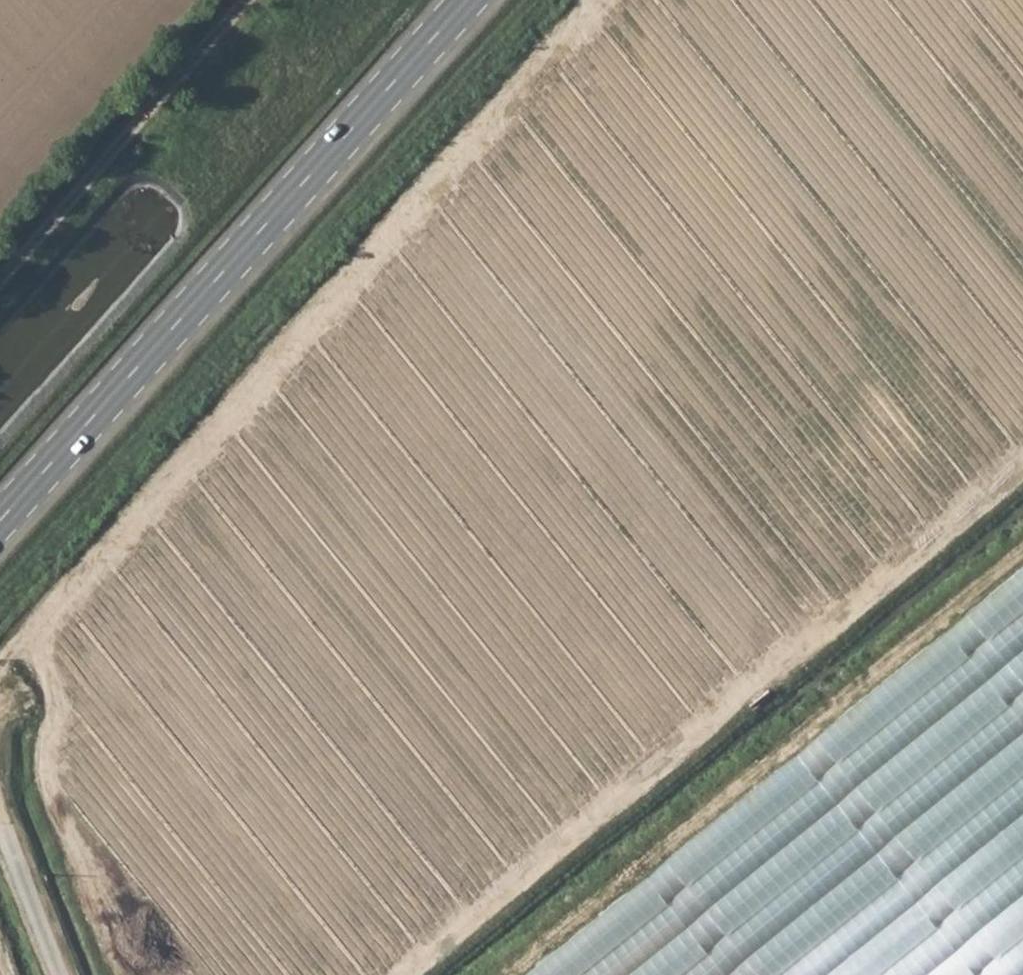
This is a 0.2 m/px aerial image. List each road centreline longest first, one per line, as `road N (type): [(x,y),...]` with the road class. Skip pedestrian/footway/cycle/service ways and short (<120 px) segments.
road 1 (secondary): [(0,523),(471,0)]
road 2 (track): [(0,280),(252,0)]
road 3 (unclassified): [(62,974),(0,824)]

